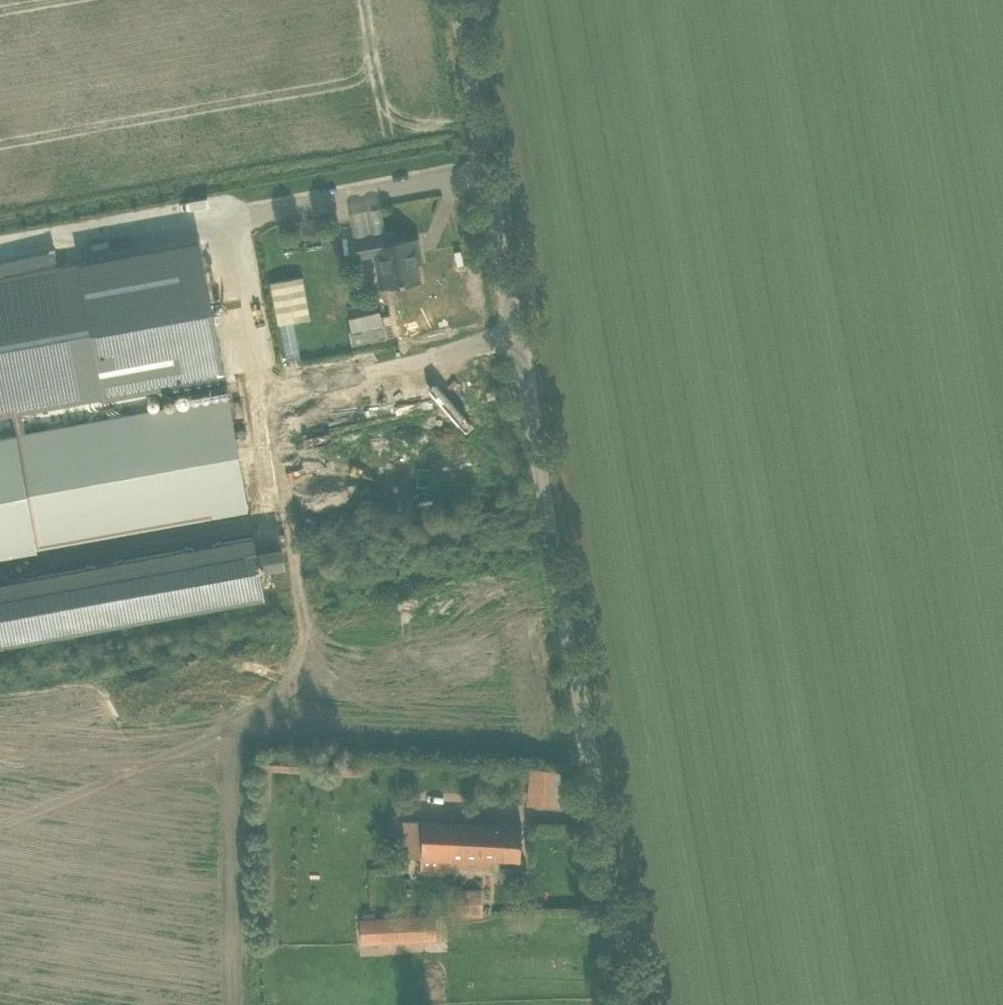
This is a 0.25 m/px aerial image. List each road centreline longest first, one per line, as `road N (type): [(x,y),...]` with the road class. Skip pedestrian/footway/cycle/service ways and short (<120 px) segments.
road 1 (unclassified): [(636,1004),(452,0)]

